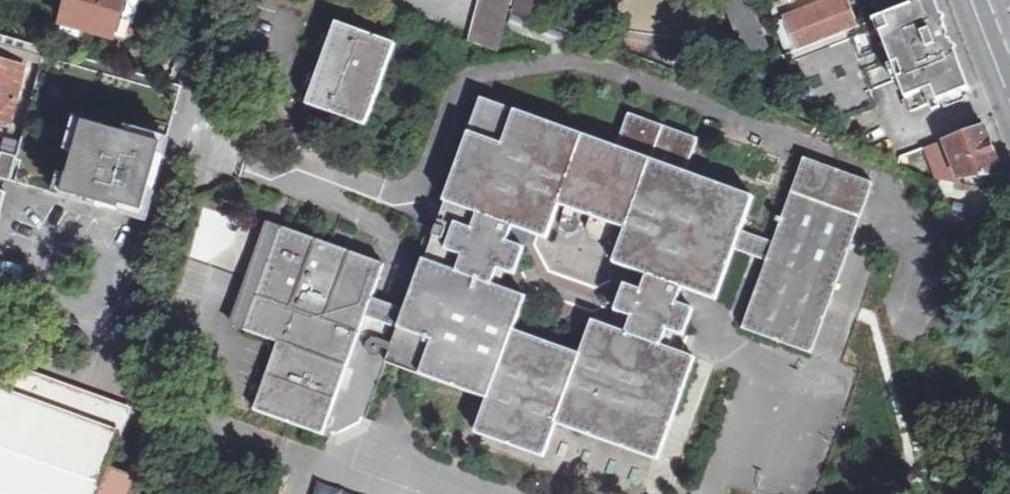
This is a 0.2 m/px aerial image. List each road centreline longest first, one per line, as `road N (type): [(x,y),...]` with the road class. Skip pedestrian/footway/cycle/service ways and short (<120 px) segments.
road 1 (residential): [(22,307),(121,340),(143,274),(43,241)]
road 2 (residential): [(222,0),(184,142)]

